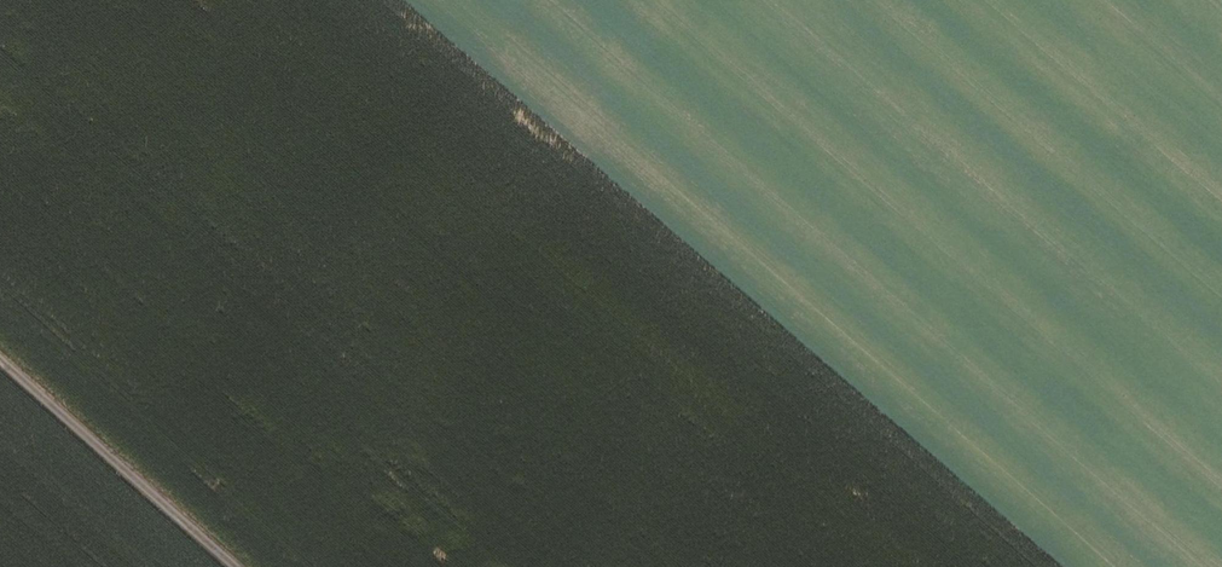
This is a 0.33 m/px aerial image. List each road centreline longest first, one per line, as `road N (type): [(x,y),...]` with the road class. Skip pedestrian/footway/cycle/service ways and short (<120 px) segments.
road 1 (track): [(0,360),(227,566)]

